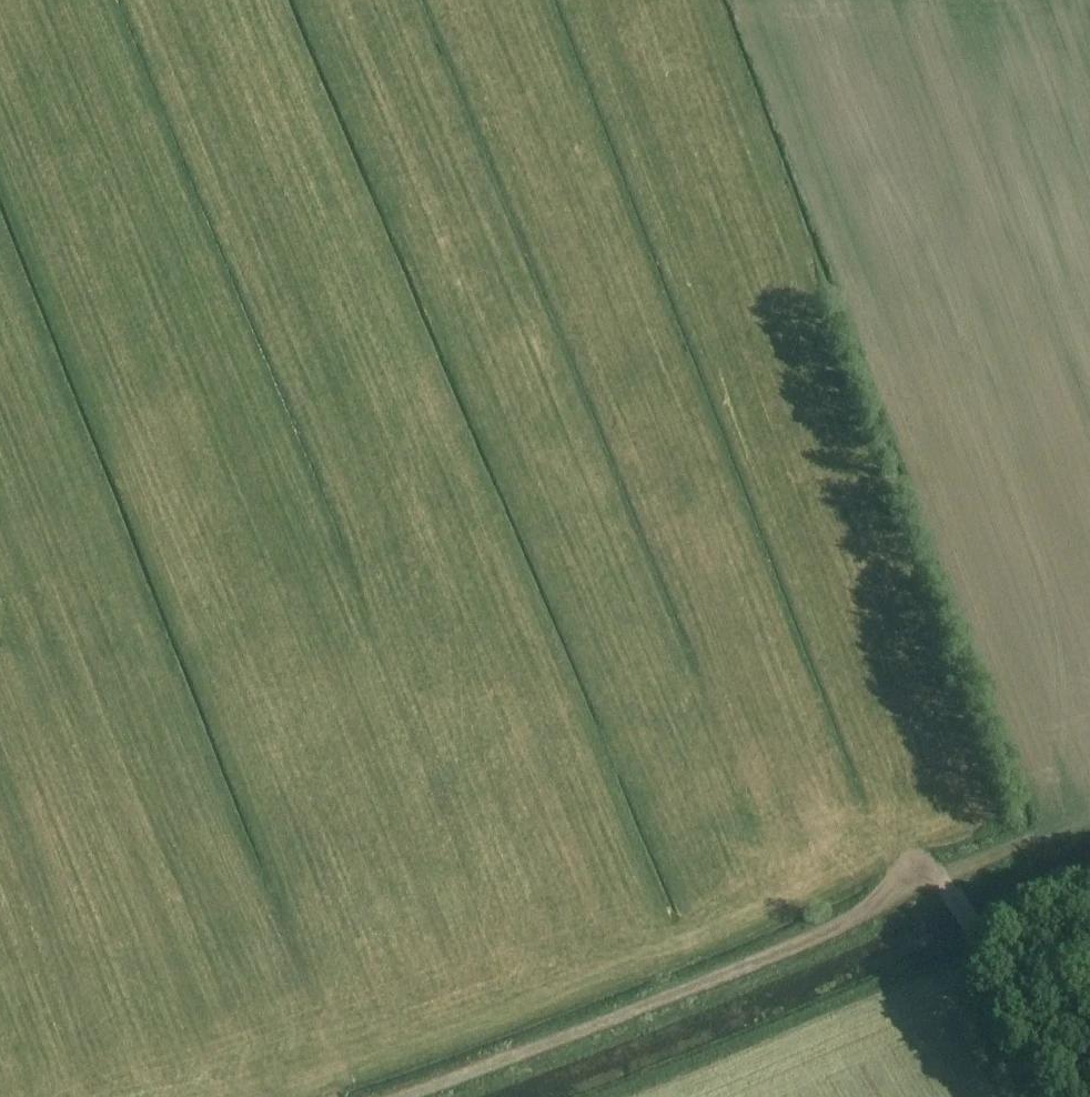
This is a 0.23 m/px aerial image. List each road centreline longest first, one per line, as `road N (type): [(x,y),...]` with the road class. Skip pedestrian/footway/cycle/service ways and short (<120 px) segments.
road 1 (track): [(949,890),(942,879),(705,986),(408,1096)]
road 2 (unclassified): [(1087,1096),(949,890)]

